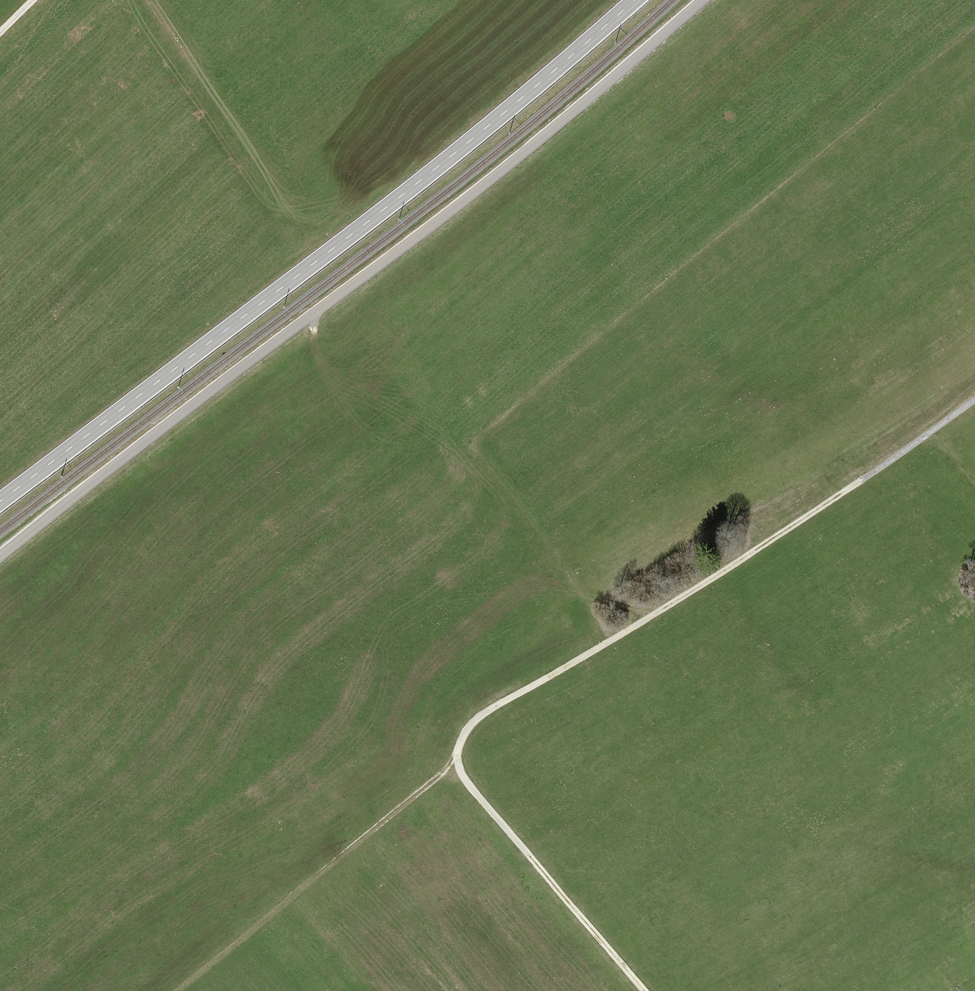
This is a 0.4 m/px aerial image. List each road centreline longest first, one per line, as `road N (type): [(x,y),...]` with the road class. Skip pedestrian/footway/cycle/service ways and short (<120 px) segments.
road 1 (track): [(642,990),(480,804),(459,769),(462,741),(483,716),(567,673),(974,400)]
road 2 (unclassified): [(703,0),(470,197),(0,557)]
road 3 (primary): [(635,0),(384,209),(0,501)]
road 4 (track): [(182,990),(459,760)]

